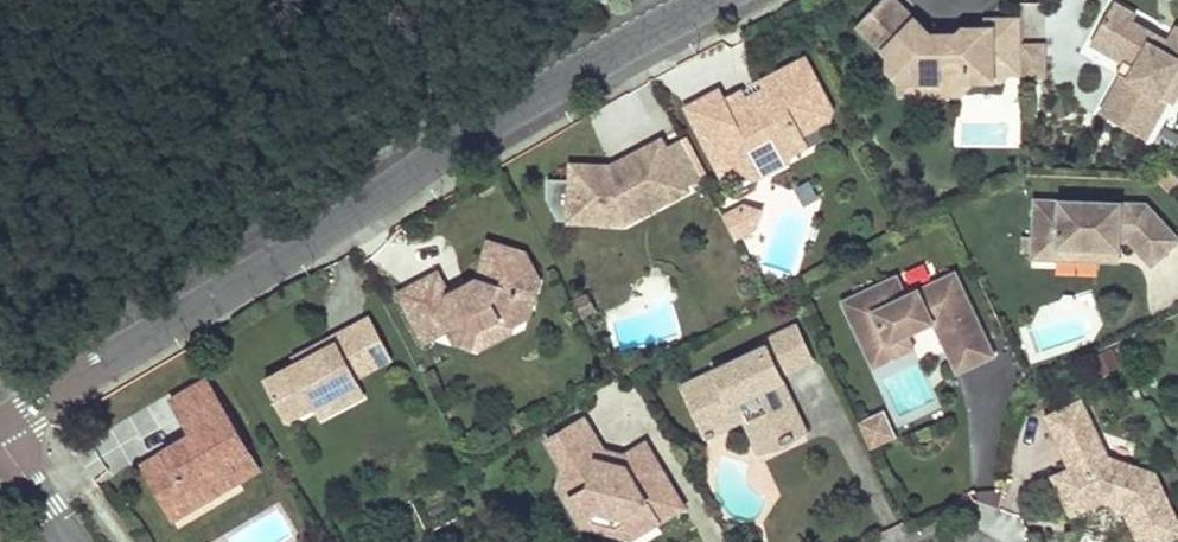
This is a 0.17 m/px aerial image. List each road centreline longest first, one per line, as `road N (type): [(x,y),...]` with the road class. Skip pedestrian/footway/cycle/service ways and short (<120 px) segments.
road 1 (unclassified): [(0,425),(708,0)]
road 2 (residential): [(0,441),(70,541)]

